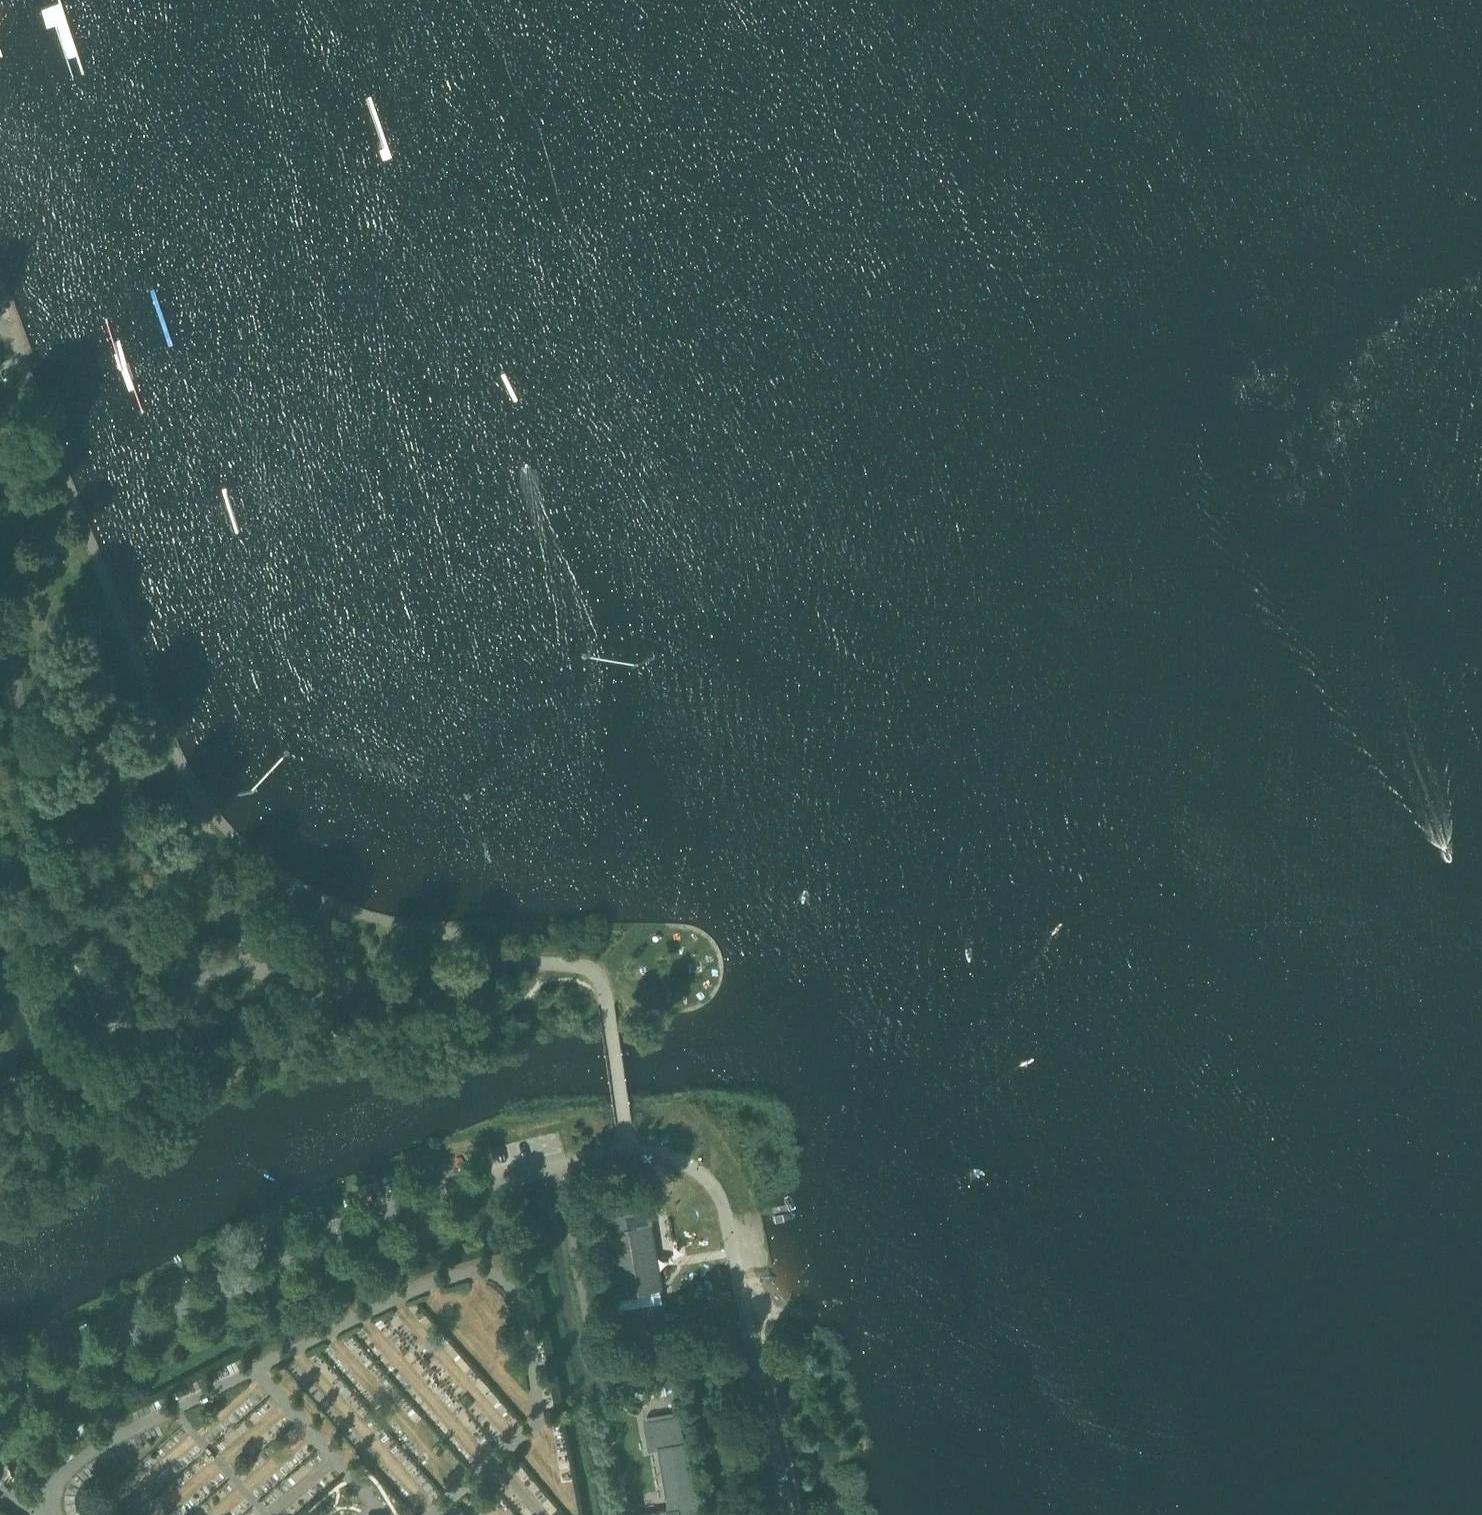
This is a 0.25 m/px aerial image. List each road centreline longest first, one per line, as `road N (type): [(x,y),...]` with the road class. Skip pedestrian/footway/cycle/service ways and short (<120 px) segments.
road 1 (unclassified): [(0,1401),(315,1242),(428,1195),(554,1165)]

